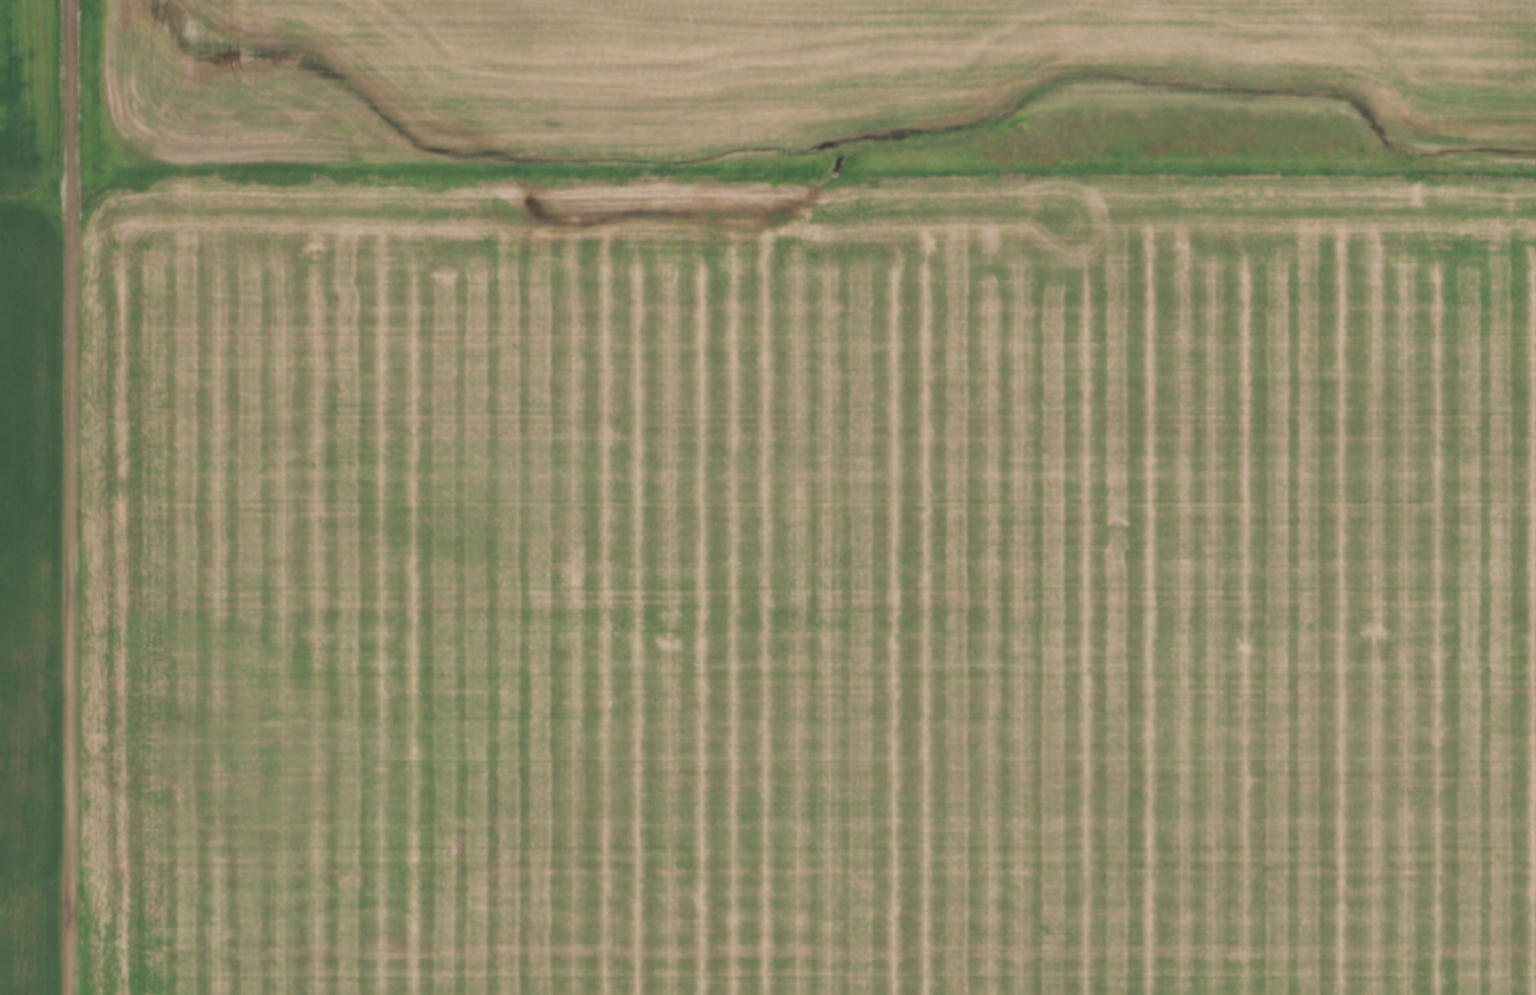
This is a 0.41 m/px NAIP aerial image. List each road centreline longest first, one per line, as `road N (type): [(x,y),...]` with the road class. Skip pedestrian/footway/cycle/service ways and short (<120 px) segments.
road 1 (residential): [(71,0),(66,994)]

